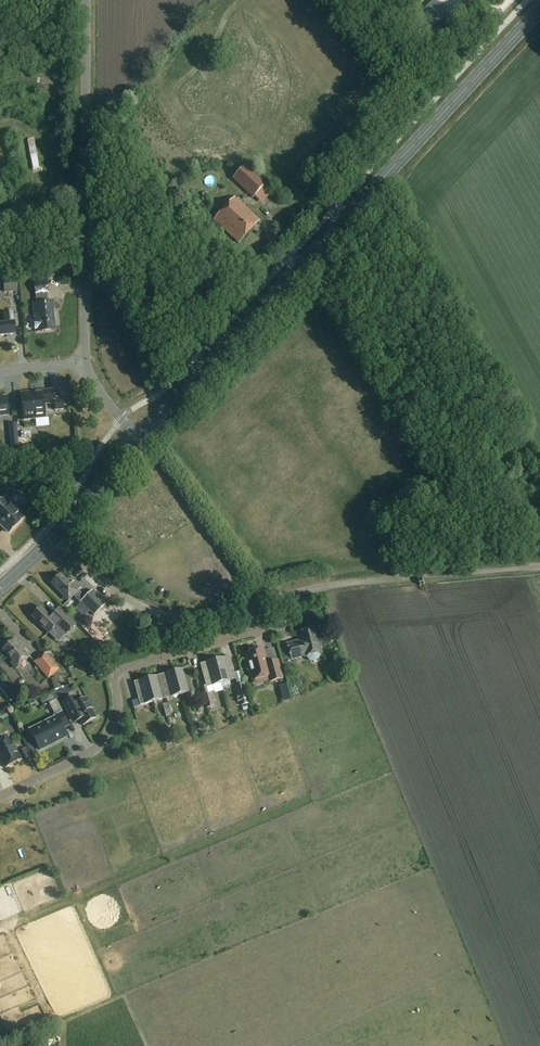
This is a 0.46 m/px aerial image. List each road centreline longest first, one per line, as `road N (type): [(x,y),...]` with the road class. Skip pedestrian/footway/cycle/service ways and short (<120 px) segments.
road 1 (primary): [(140,440),(539,10)]
road 2 (unclassified): [(83,362),(86,0)]
road 3 (unclassified): [(539,567),(329,586),(254,605)]
road 4 (residential): [(0,798),(100,749),(114,727),(118,672),(165,661)]
road 5 (unclassified): [(170,617),(130,600),(55,536)]
road 6 (primary): [(55,536),(140,440)]

